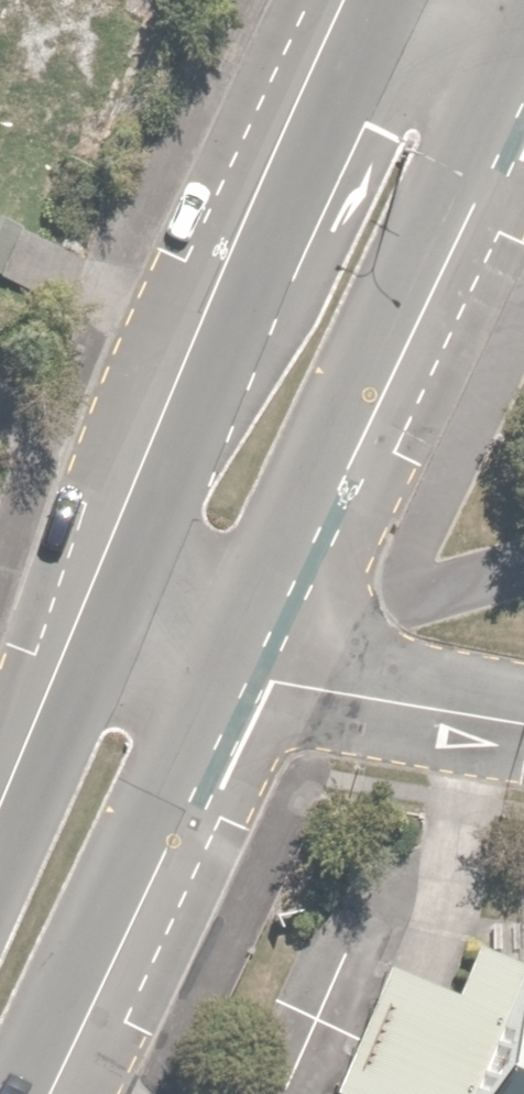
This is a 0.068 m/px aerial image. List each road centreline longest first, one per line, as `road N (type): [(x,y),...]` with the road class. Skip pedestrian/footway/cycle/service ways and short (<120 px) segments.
road 1 (primary): [(521,14),(211,661)]
road 2 (primary): [(109,628),(391,0)]
road 3 (primary): [(211,661),(0,1093)]
road 4 (residential): [(211,661),(523,722)]
road 5 (primary): [(0,870),(109,628)]

